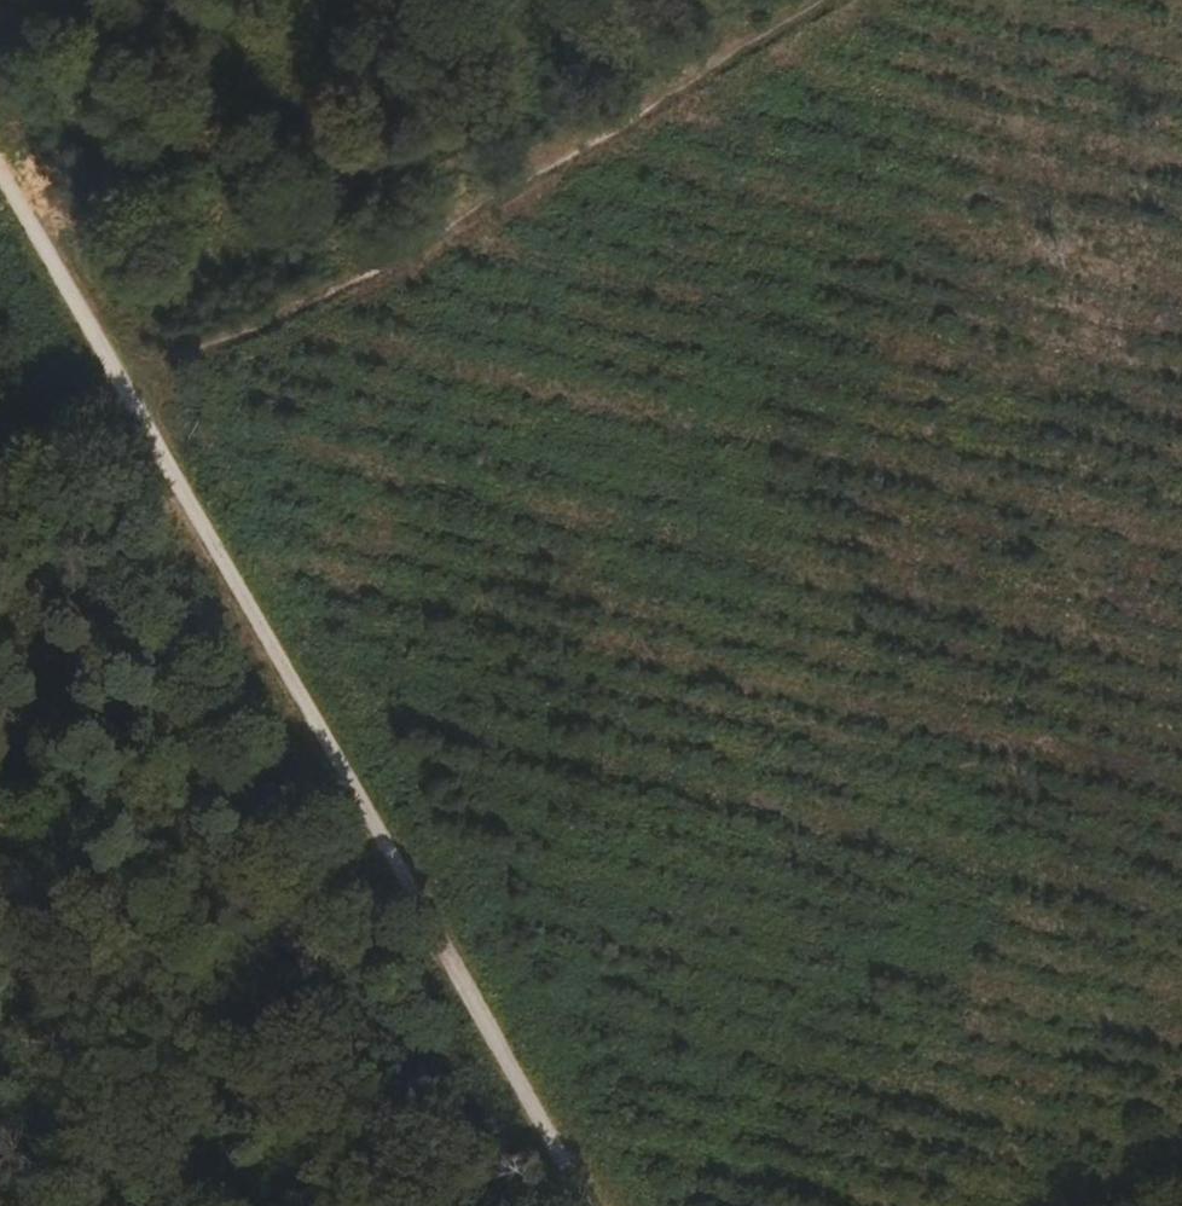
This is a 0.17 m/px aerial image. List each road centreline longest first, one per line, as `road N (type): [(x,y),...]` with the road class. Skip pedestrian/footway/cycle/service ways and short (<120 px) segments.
road 1 (track): [(0,172),(593,1205)]

